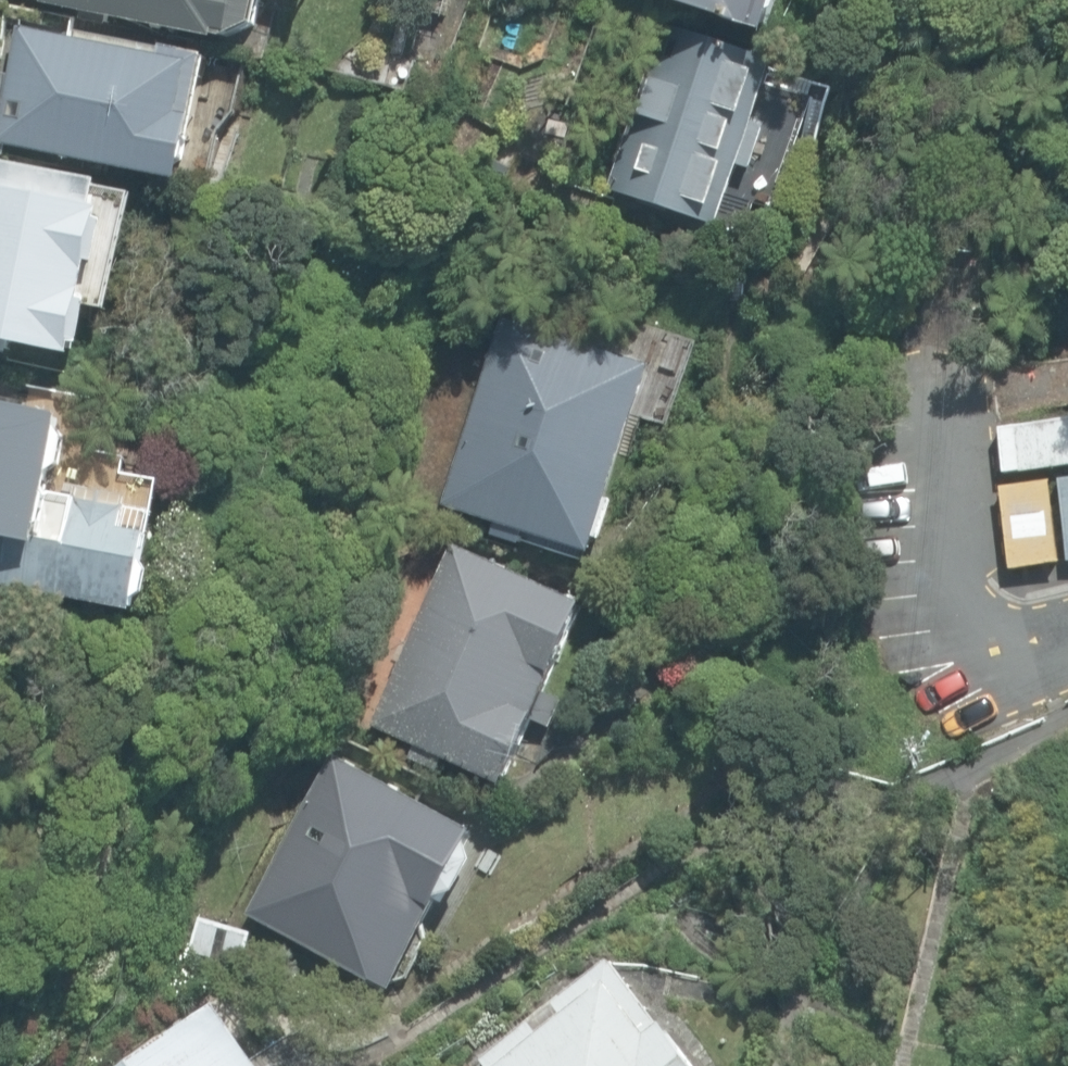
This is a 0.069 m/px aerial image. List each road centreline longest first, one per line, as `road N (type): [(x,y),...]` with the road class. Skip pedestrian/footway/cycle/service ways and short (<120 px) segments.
road 1 (residential): [(1067,637),(1029,652),(972,638),(933,612),(912,574),(923,405)]

